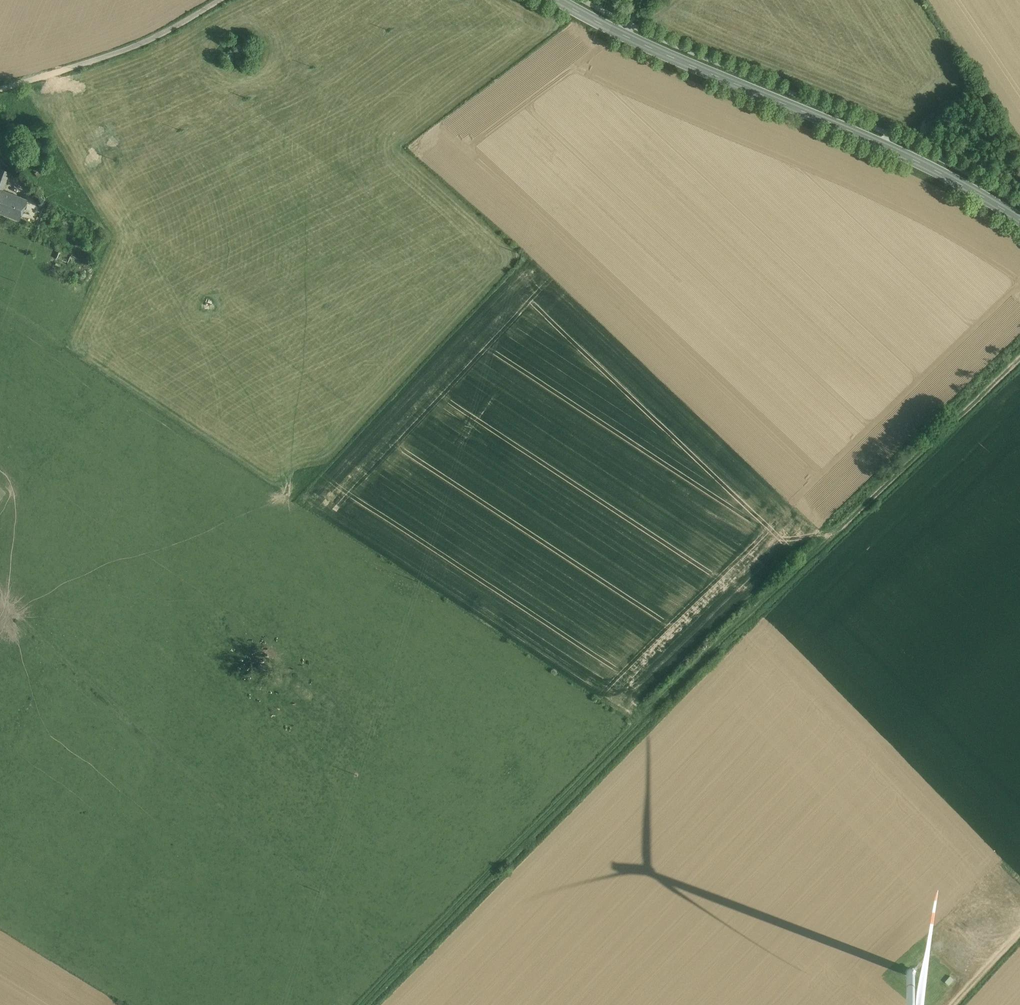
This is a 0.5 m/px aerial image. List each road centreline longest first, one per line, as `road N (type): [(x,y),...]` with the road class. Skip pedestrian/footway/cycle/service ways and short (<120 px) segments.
road 1 (tertiary): [(555,0),(908,156),(1019,220)]
road 2 (unclassified): [(222,0),(135,49),(0,91)]

